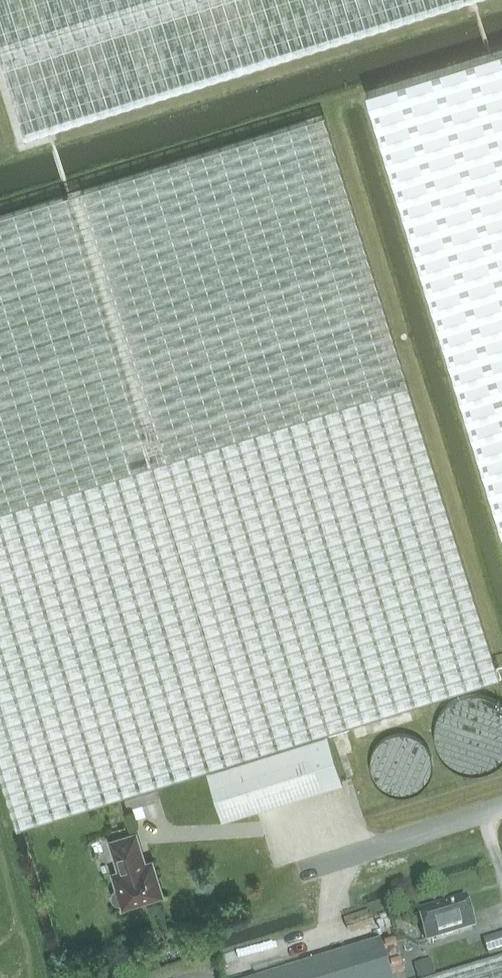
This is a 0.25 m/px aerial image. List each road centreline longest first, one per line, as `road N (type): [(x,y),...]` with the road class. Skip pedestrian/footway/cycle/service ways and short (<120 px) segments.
road 1 (unclassified): [(341,861),(501,810)]

